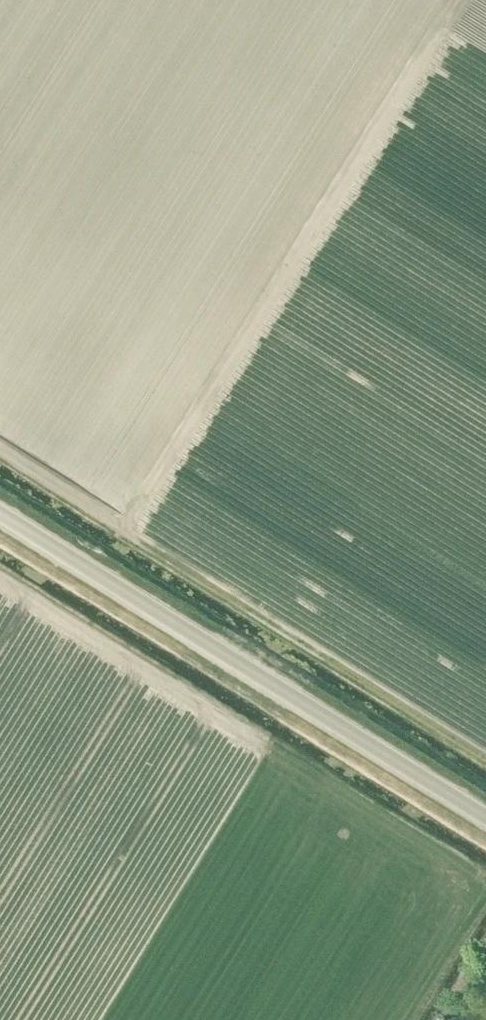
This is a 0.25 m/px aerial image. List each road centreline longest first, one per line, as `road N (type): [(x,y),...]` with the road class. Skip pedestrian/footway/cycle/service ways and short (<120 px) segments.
road 1 (unclassified): [(485,816),(0,513)]

